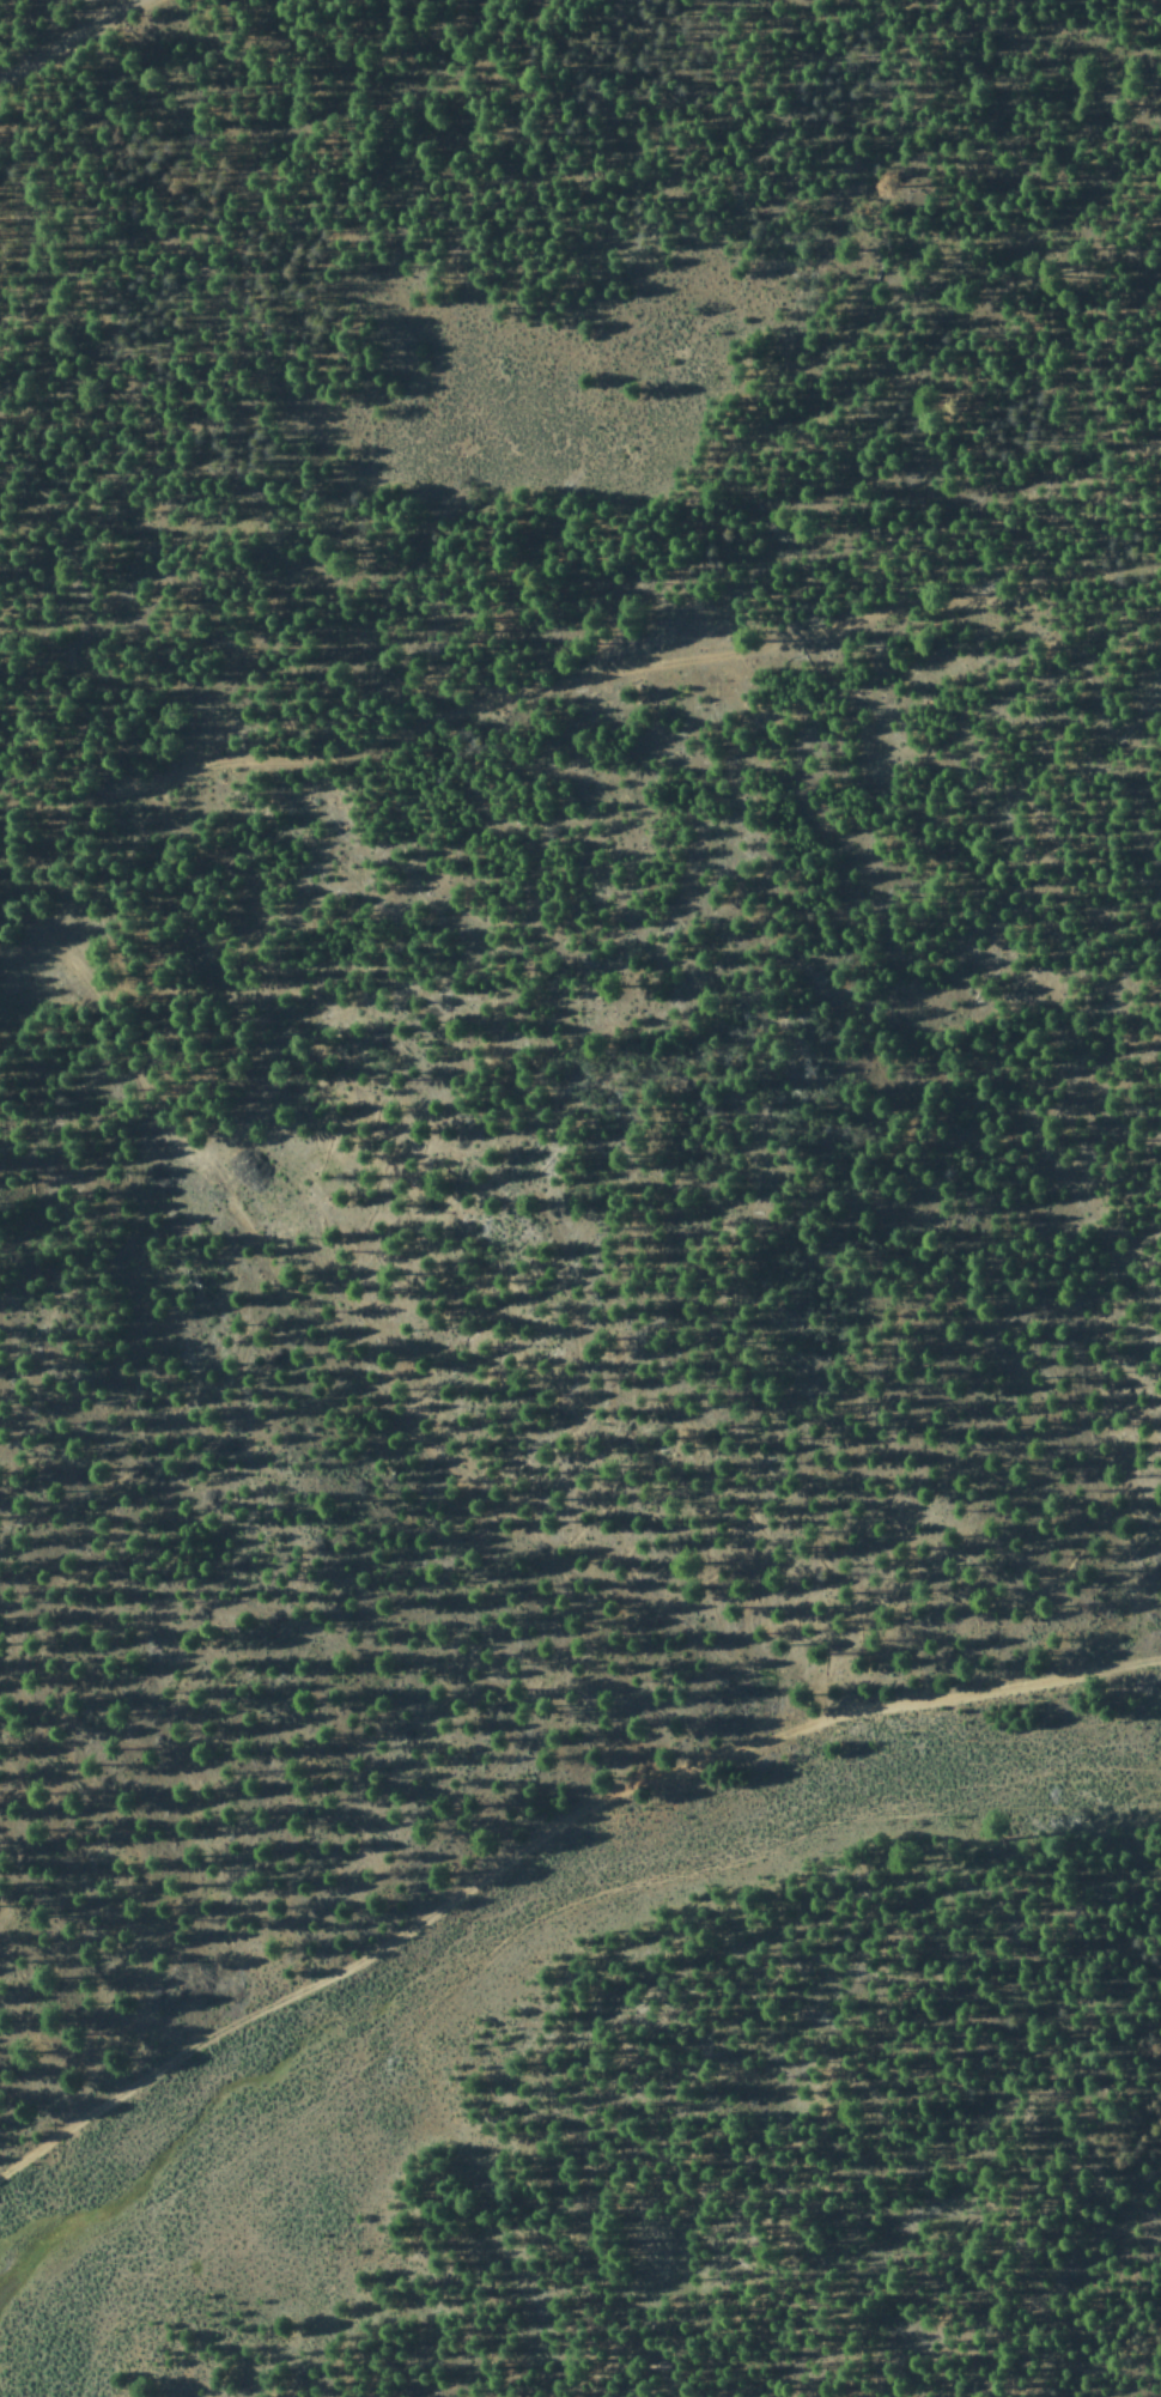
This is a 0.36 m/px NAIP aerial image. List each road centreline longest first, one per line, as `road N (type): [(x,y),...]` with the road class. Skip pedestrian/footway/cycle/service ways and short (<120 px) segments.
road 1 (track): [(236,2396),(273,2381),(633,2013),(1160,1821)]
road 2 (track): [(0,61),(123,0)]

